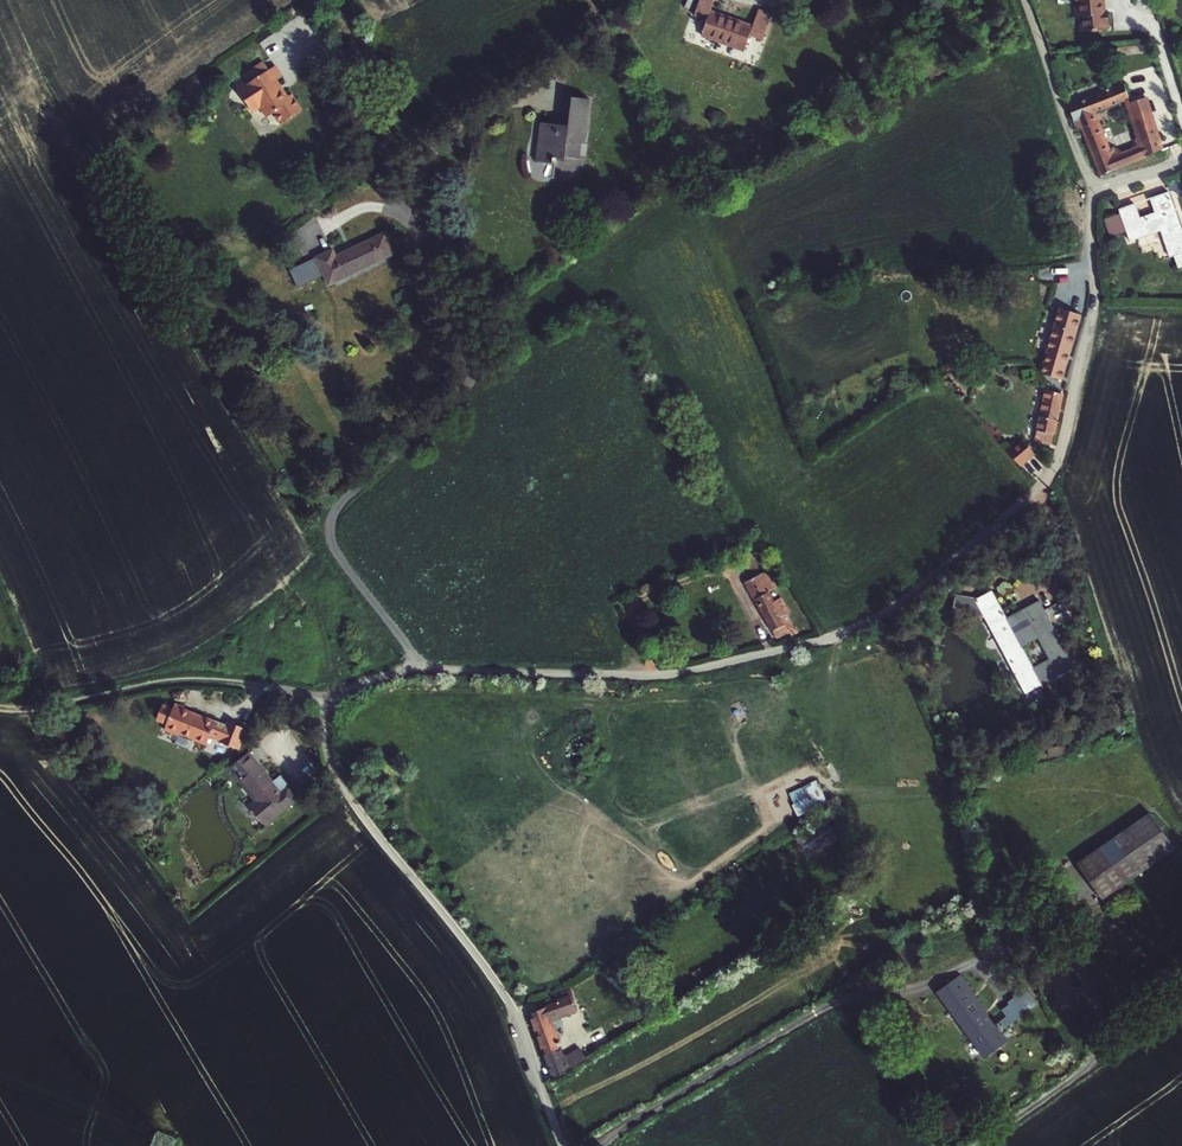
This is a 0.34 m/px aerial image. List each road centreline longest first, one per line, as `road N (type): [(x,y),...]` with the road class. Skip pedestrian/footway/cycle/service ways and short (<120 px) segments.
road 1 (unclassified): [(564,1145),(509,1002),(343,785),(329,746),(332,701),(417,670),(683,673),(832,637),(897,607),(1032,494),(1056,462),(1093,314),(1095,190)]
road 2 (track): [(332,701),(215,678),(0,704)]
road 3 (track): [(978,1145),(1091,1066),(1097,1037),(1088,984),(1066,935)]
road 4 (unclassified): [(1095,190),(1025,0)]

